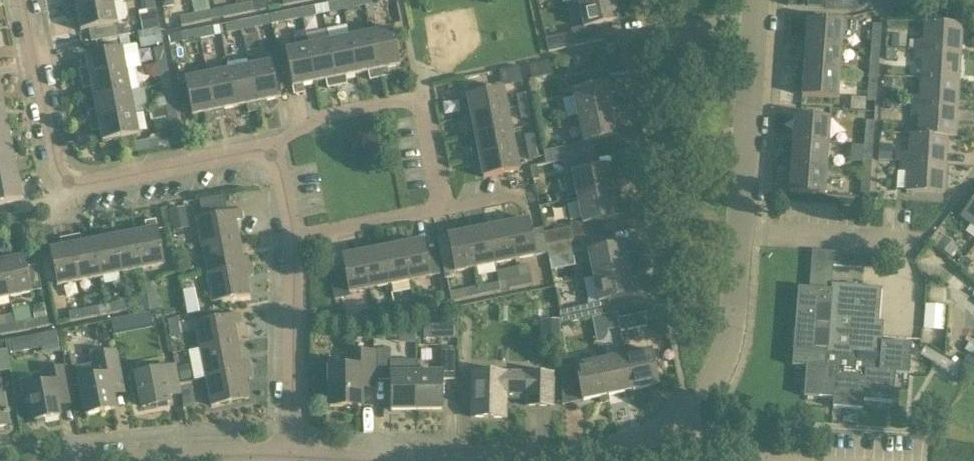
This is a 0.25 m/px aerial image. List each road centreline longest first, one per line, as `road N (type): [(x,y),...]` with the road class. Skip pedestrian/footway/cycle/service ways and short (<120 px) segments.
road 1 (residential): [(290,457),(293,236),(275,147),(66,183),(56,169),(24,0)]
road 2 (residential): [(757,0),(726,353),(693,417),(647,453),(623,460)]
road 3 (residential): [(290,457),(148,460)]

